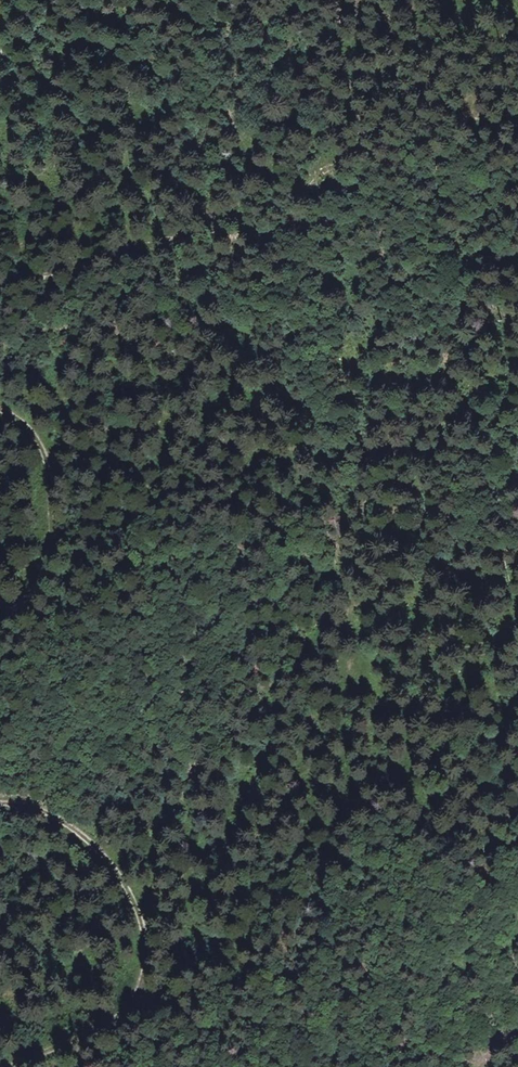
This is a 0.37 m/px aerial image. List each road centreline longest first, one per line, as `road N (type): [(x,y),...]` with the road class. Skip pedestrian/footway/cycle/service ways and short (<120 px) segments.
road 1 (track): [(0,805),(47,813),(121,872),(141,912),(148,955),(134,1002),(108,1025),(8,1066)]
road 2 (track): [(0,409),(24,421),(45,449),(56,516),(40,578),(0,618)]
road 3 (track): [(0,964),(59,931),(87,839)]

